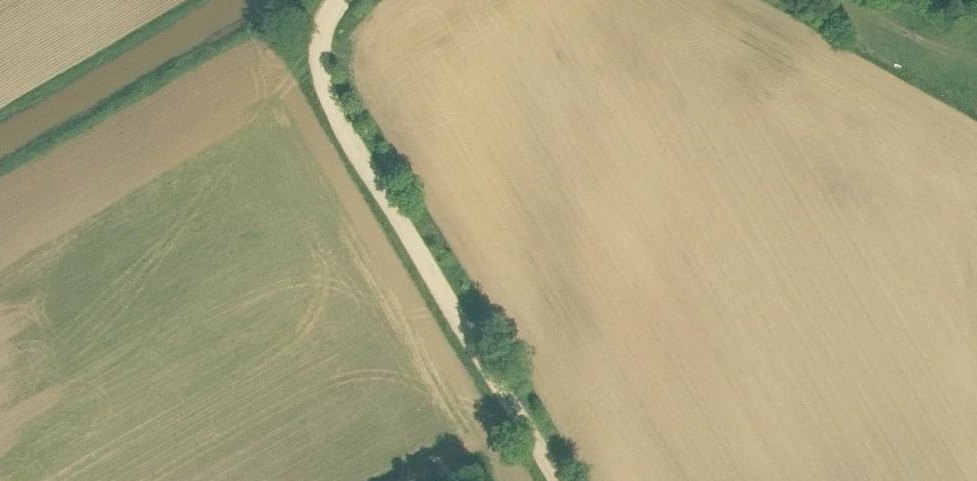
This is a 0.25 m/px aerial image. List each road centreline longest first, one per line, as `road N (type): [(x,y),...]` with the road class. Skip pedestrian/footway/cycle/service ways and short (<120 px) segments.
road 1 (track): [(348,0),(328,34),(323,67),(338,117),(555,480)]

